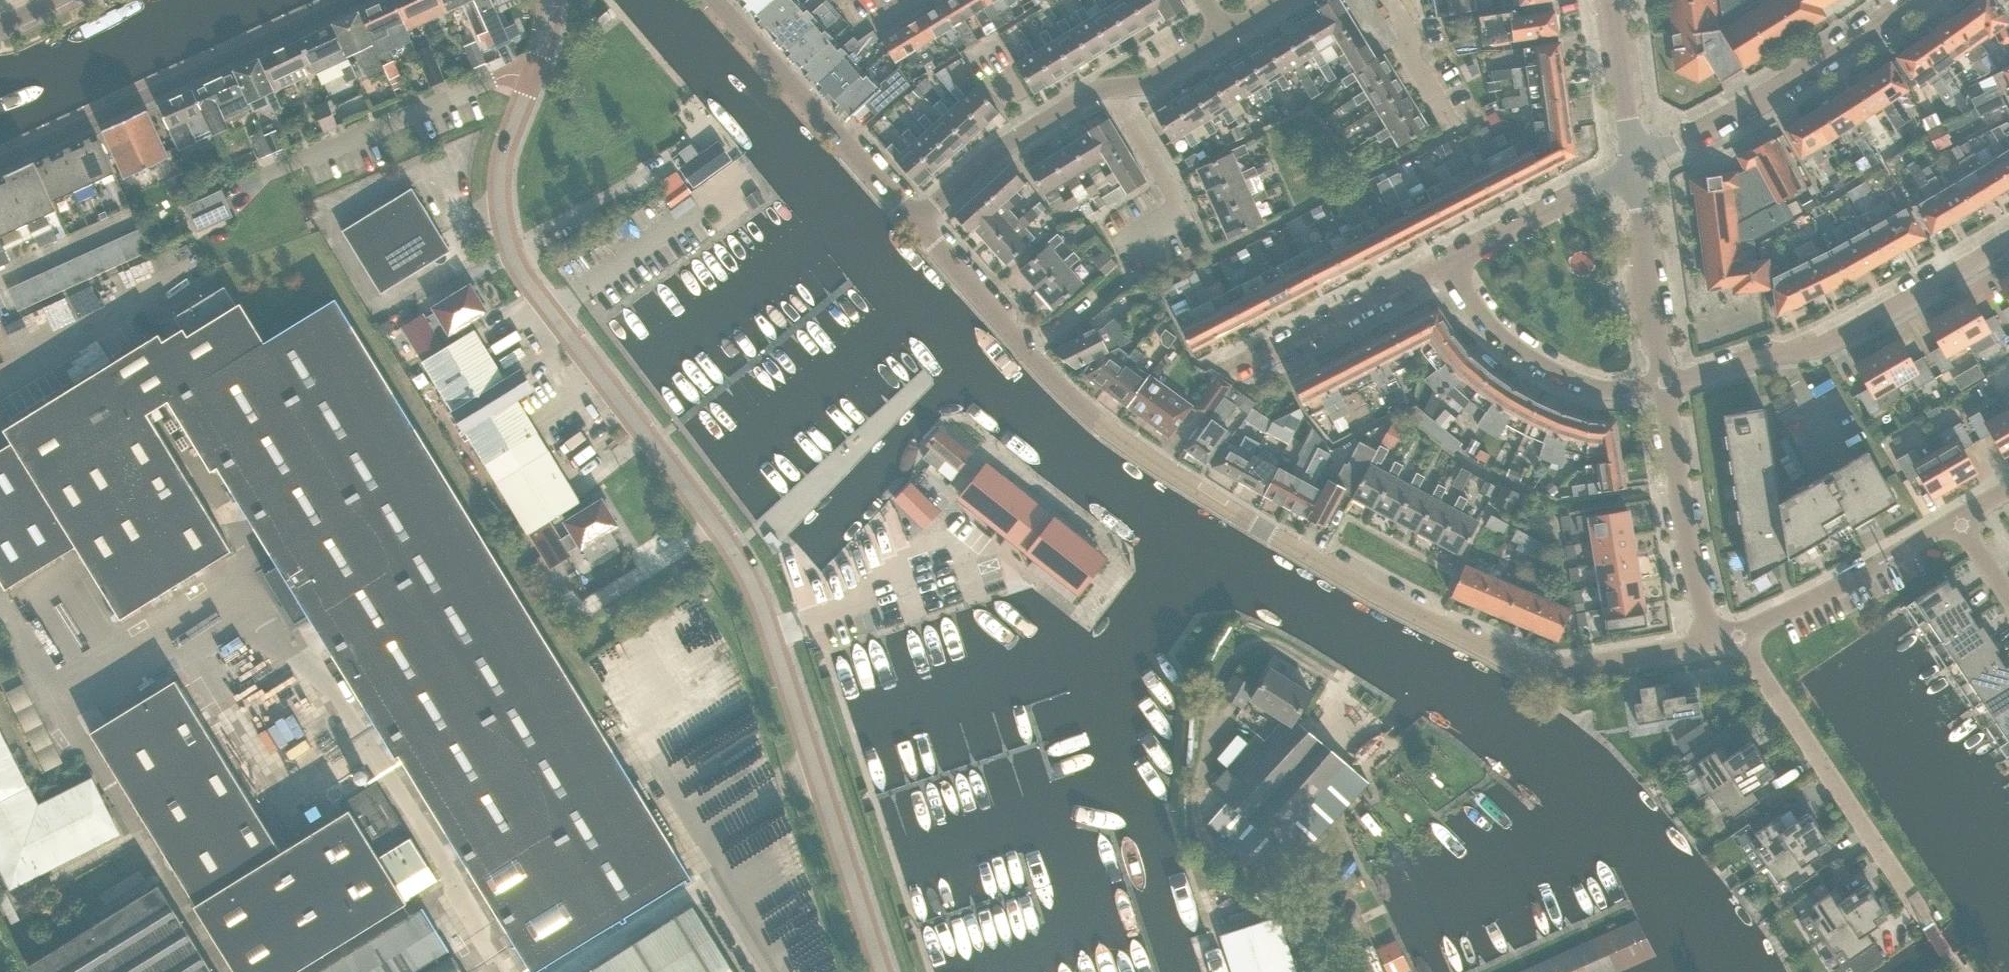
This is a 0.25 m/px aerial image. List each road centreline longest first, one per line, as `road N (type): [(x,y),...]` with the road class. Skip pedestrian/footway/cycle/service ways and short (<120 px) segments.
road 1 (unclassified): [(882,971),(753,587),(513,254),(499,165),(543,49),(550,0)]
road 2 (unclassified): [(1711,643),(1534,667),(1320,561),(1119,436),(1051,377),(914,223)]
road 3 (unclassified): [(1962,971),(1739,636)]
road 4 (unclassified): [(0,162),(357,0)]
road 5 (residential): [(1664,380),(1821,349),(2008,237)]
road 6 (residential): [(1640,161),(1904,0)]
road 7 (unclassified): [(914,223),(718,0)]
road 8 (residential): [(1664,380),(1605,388),(1535,361),(1497,333),(1445,264)]
road 9 (unclassified): [(1711,643),(1664,380)]
road 10 (unclassified): [(1739,636),(1967,525)]
road 11 (residential): [(914,223),(990,155),(1091,92),(1116,87)]
road 12 (residential): [(1226,374),(1445,264)]
road 13 (residential): [(1445,264),(1640,161)]
road 14 (unclassified): [(1664,380),(1640,161)]
road 15 (residential): [(1116,244),(1178,207),(1116,87)]
road 16 (unclassified): [(1640,161),(1612,0)]
road 17 (residential): [(1461,136),(1384,0)]
road 18 (residential): [(1116,87),(1146,84),(1224,36)]

